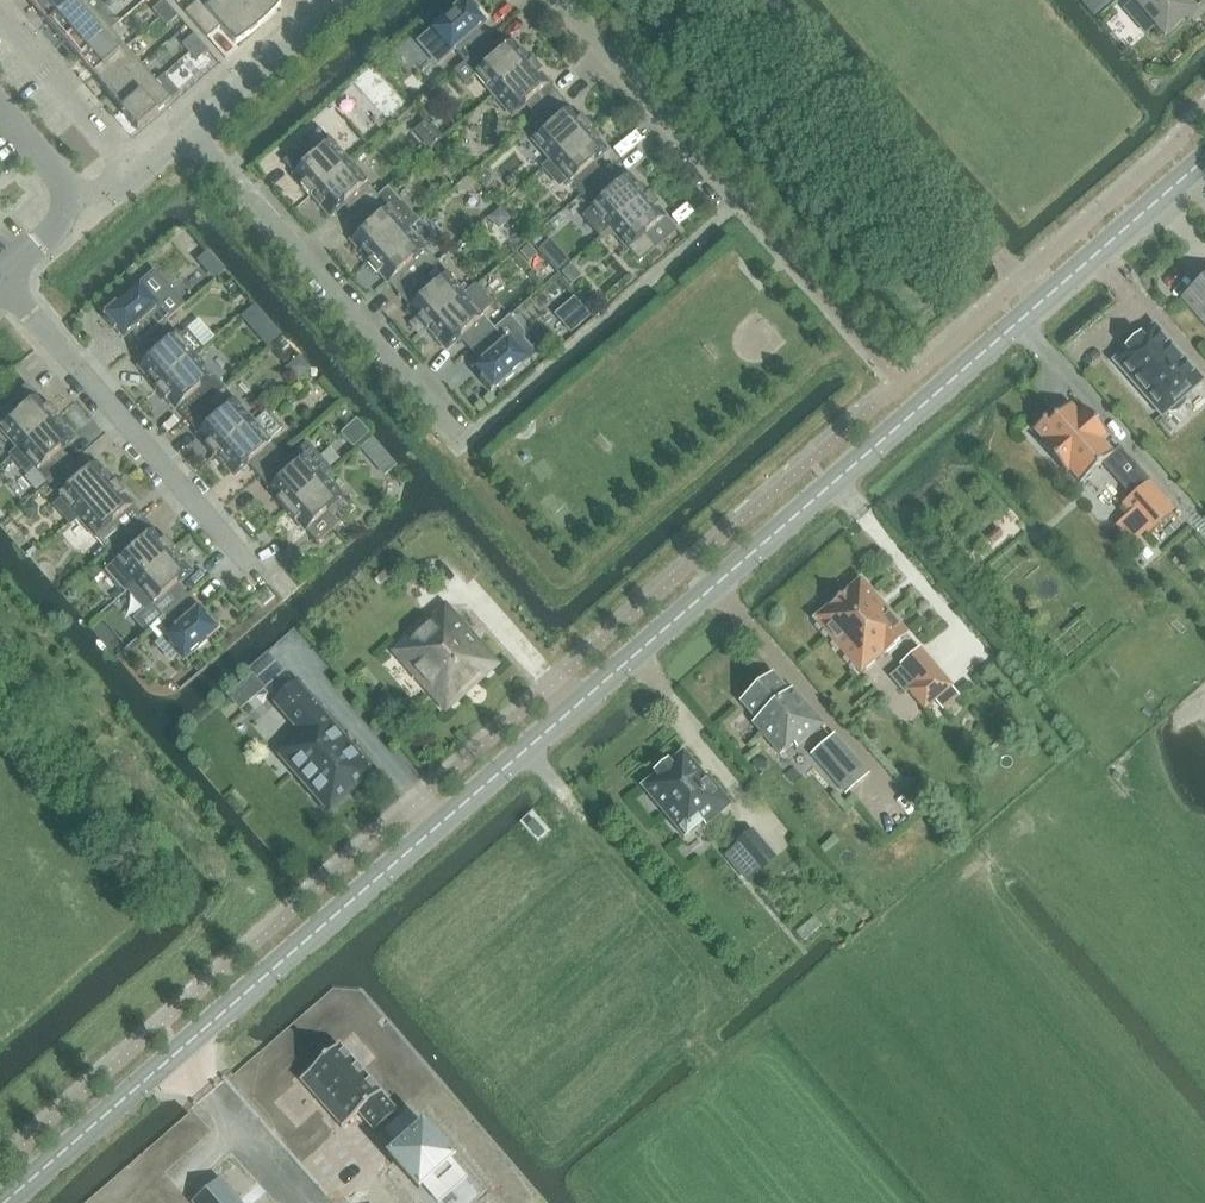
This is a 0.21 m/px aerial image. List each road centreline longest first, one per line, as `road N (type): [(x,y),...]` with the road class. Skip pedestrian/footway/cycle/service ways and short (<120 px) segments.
road 1 (tertiary): [(6,1202),(1204,159)]
road 2 (residential): [(463,450),(193,132)]
road 3 (residential): [(259,570),(7,277)]
road 4 (residential): [(748,209),(564,0)]
road 5 (residential): [(133,180),(0,25)]
road 6 (residential): [(193,132),(340,0)]
road 7 (residential): [(66,222),(59,179),(0,113)]

